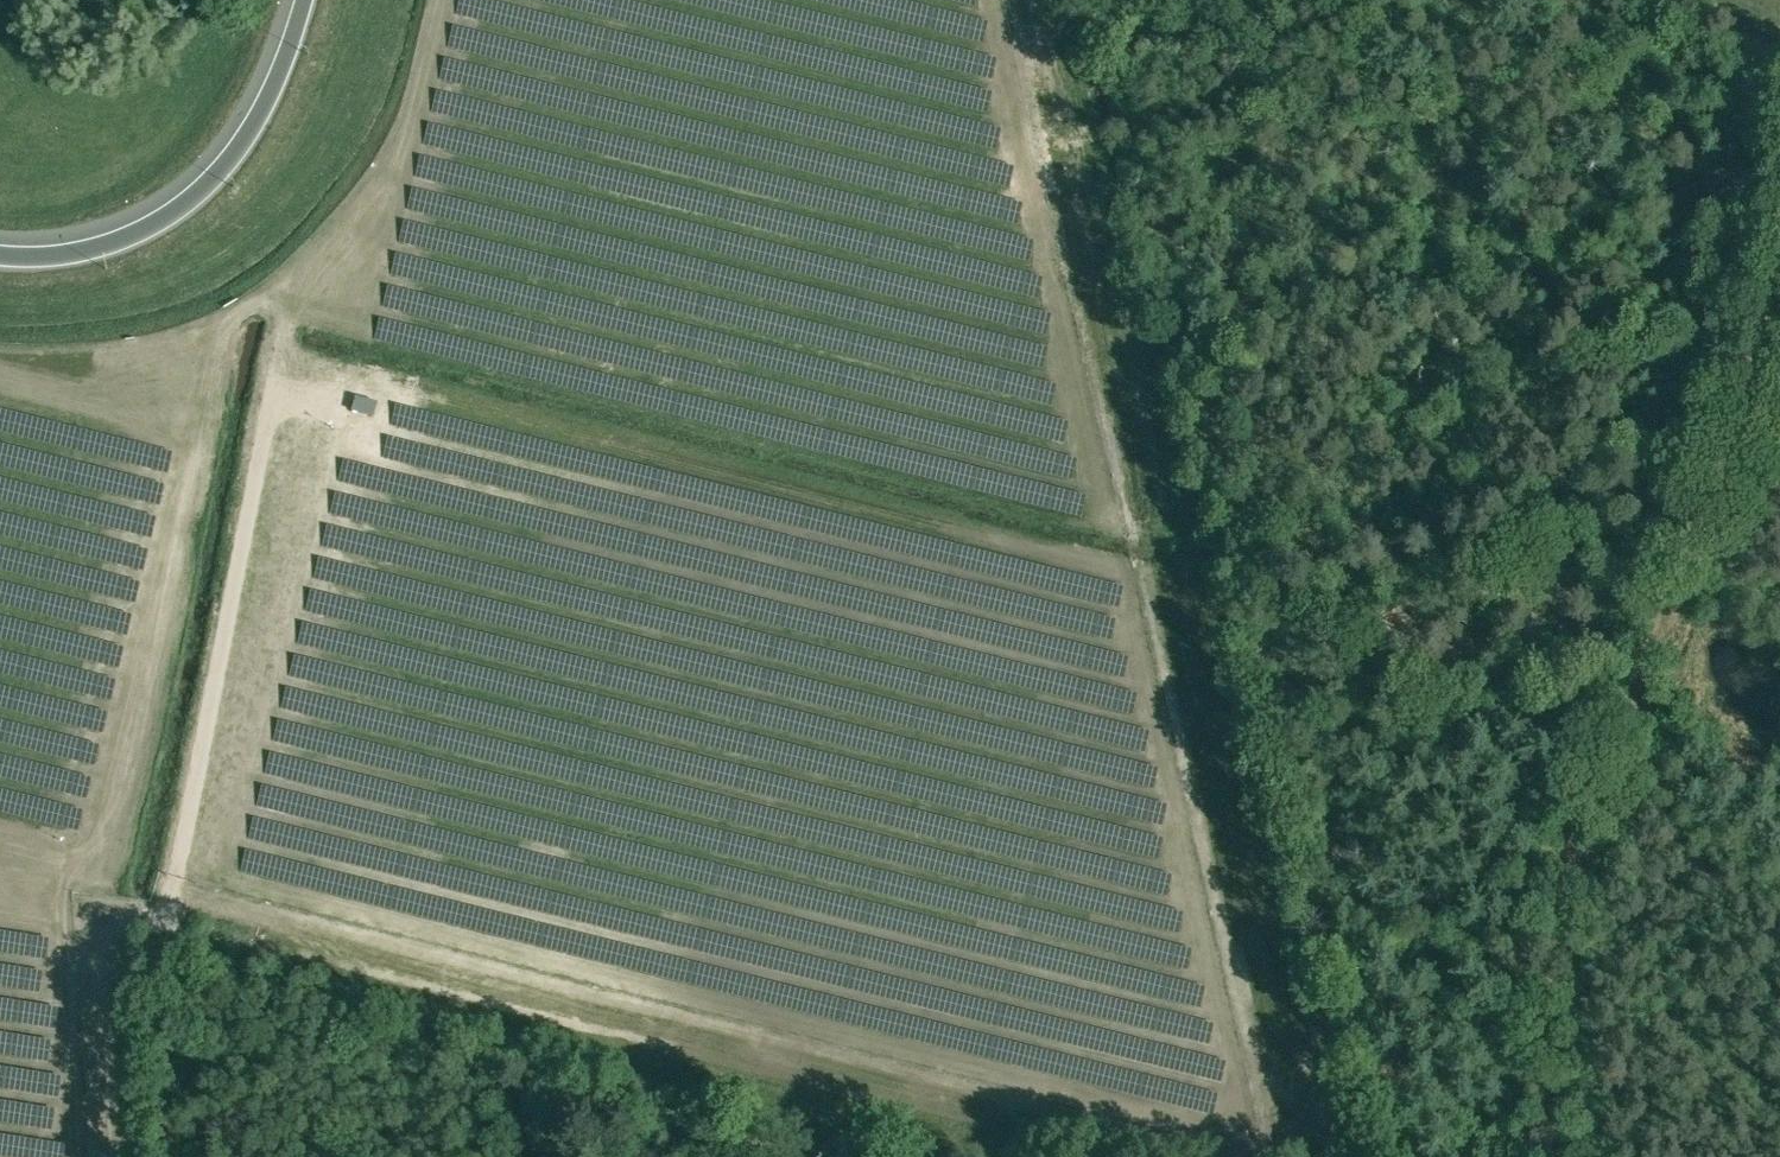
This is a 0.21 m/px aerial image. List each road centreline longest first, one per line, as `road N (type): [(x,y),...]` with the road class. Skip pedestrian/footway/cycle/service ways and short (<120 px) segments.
road 1 (track): [(1779,278),(1753,276),(1517,911),(1546,1156)]
road 2 (track): [(227,584),(180,789),(154,974),(163,1156)]
road 3 (motorway): [(302,0),(290,44),(239,137),(194,188),(143,231),(87,257),(0,262)]

